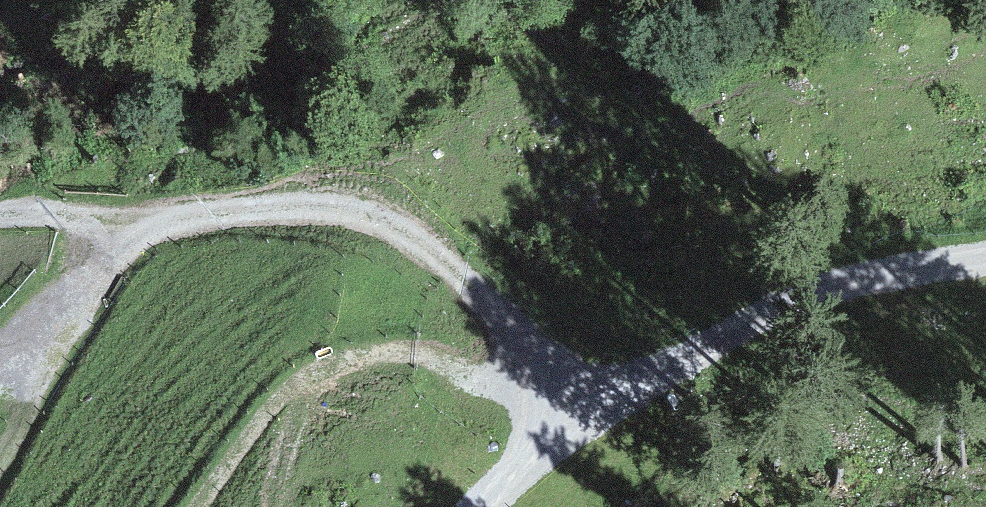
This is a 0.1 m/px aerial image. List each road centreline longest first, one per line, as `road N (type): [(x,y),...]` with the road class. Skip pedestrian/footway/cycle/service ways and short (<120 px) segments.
road 1 (track): [(601,383),(570,371),(390,223),(327,204),(147,229),(0,214)]
road 2 (track): [(191,506),(241,439),(298,379),(372,357),(414,353),(498,388),(601,383)]
road 3 (track): [(601,383),(673,360),(835,280),(985,251)]
road 4 (track): [(0,342),(147,229)]
road 5 (track): [(601,383),(482,506)]

